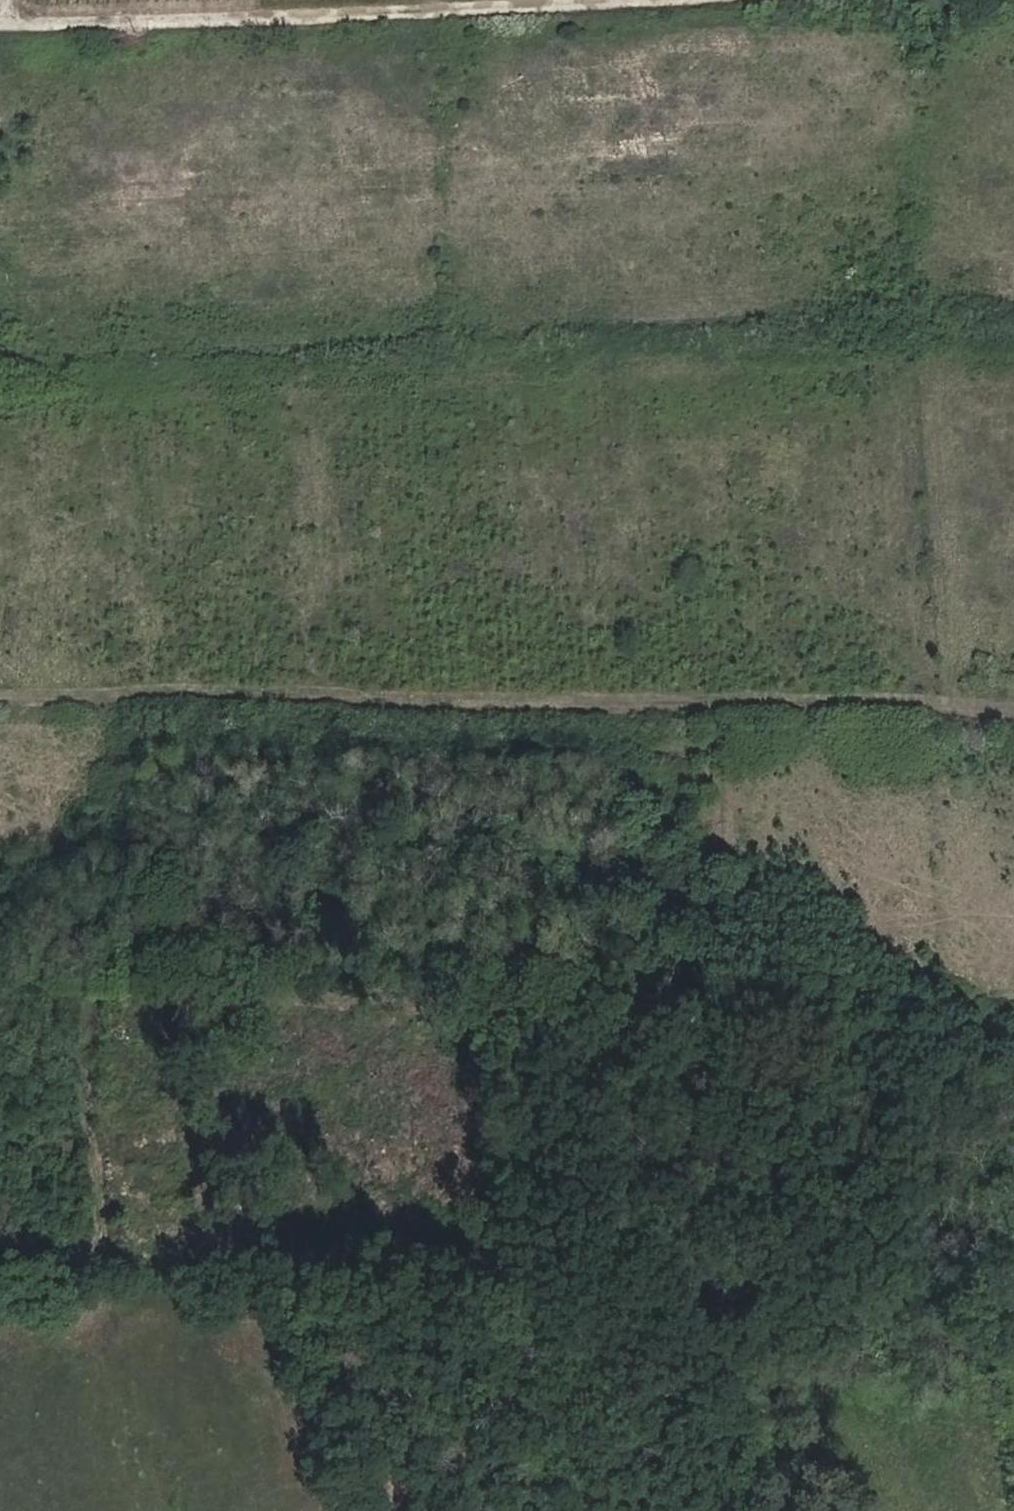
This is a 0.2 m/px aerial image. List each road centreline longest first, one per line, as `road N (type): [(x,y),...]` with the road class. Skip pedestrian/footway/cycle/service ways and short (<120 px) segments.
road 1 (track): [(0,686),(618,704),(791,700),(1013,713)]
road 2 (track): [(0,22),(485,0)]

